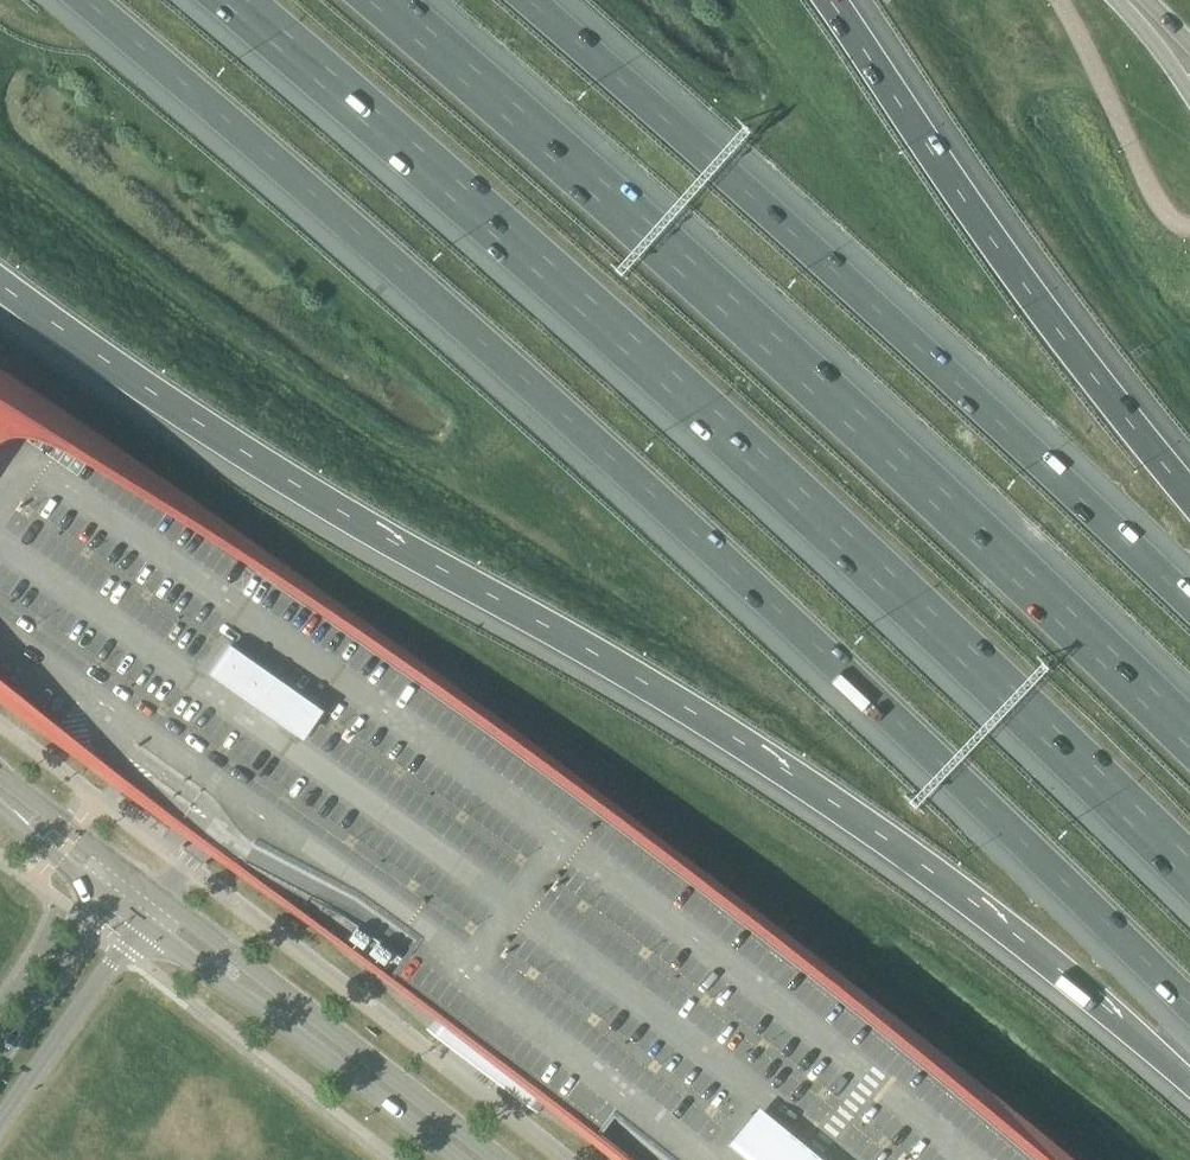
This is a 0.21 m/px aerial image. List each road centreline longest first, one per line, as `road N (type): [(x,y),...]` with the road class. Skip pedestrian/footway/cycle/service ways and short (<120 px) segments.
road 1 (motorway): [(82,0),(766,602),(1189,1009)]
road 2 (motorway): [(0,285),(352,521),(599,660),(910,862),(1189,1089)]
road 3 (motorway): [(227,0),(845,542),(1189,879)]
road 4 (motorway): [(1189,737),(860,425),(380,0)]
road 5 (motorway): [(1189,604),(527,0)]
road 6 (motorway): [(1189,498),(982,229),(829,0)]
road 7 (tertiary): [(479,1159),(139,899)]
road 8 (unclassified): [(0,1118),(122,947),(139,899)]
road 9 (unclassified): [(139,899),(92,924),(0,1055)]
road 10 (track): [(0,12),(38,36),(178,83)]
road 11 (tertiary): [(139,899),(0,794)]
road 12 (secondary): [(1113,0),(1189,95)]

